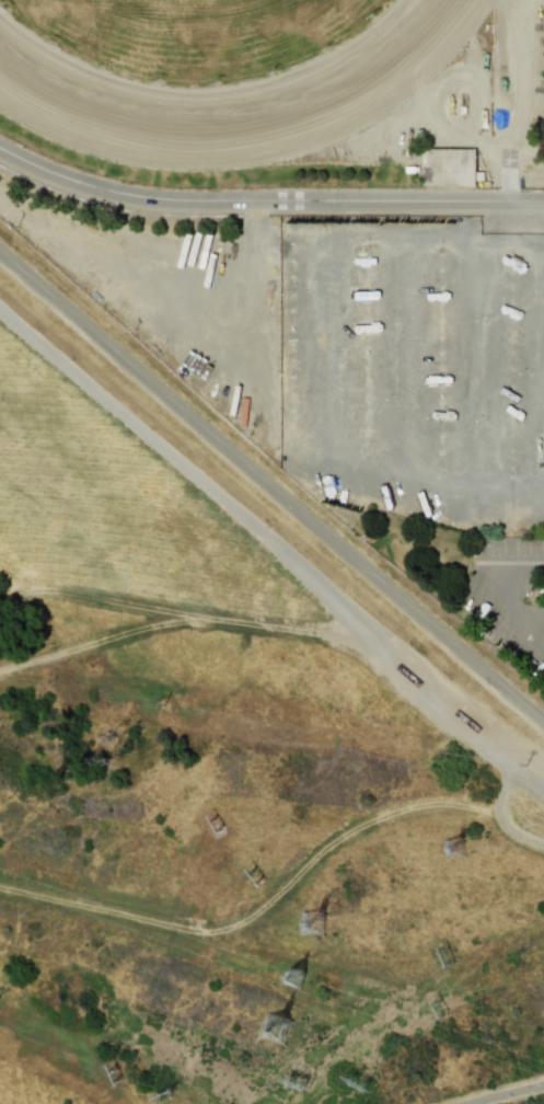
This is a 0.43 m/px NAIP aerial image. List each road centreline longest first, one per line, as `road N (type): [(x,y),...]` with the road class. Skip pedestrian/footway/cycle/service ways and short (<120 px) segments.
road 1 (track): [(543,723),(0,256)]

